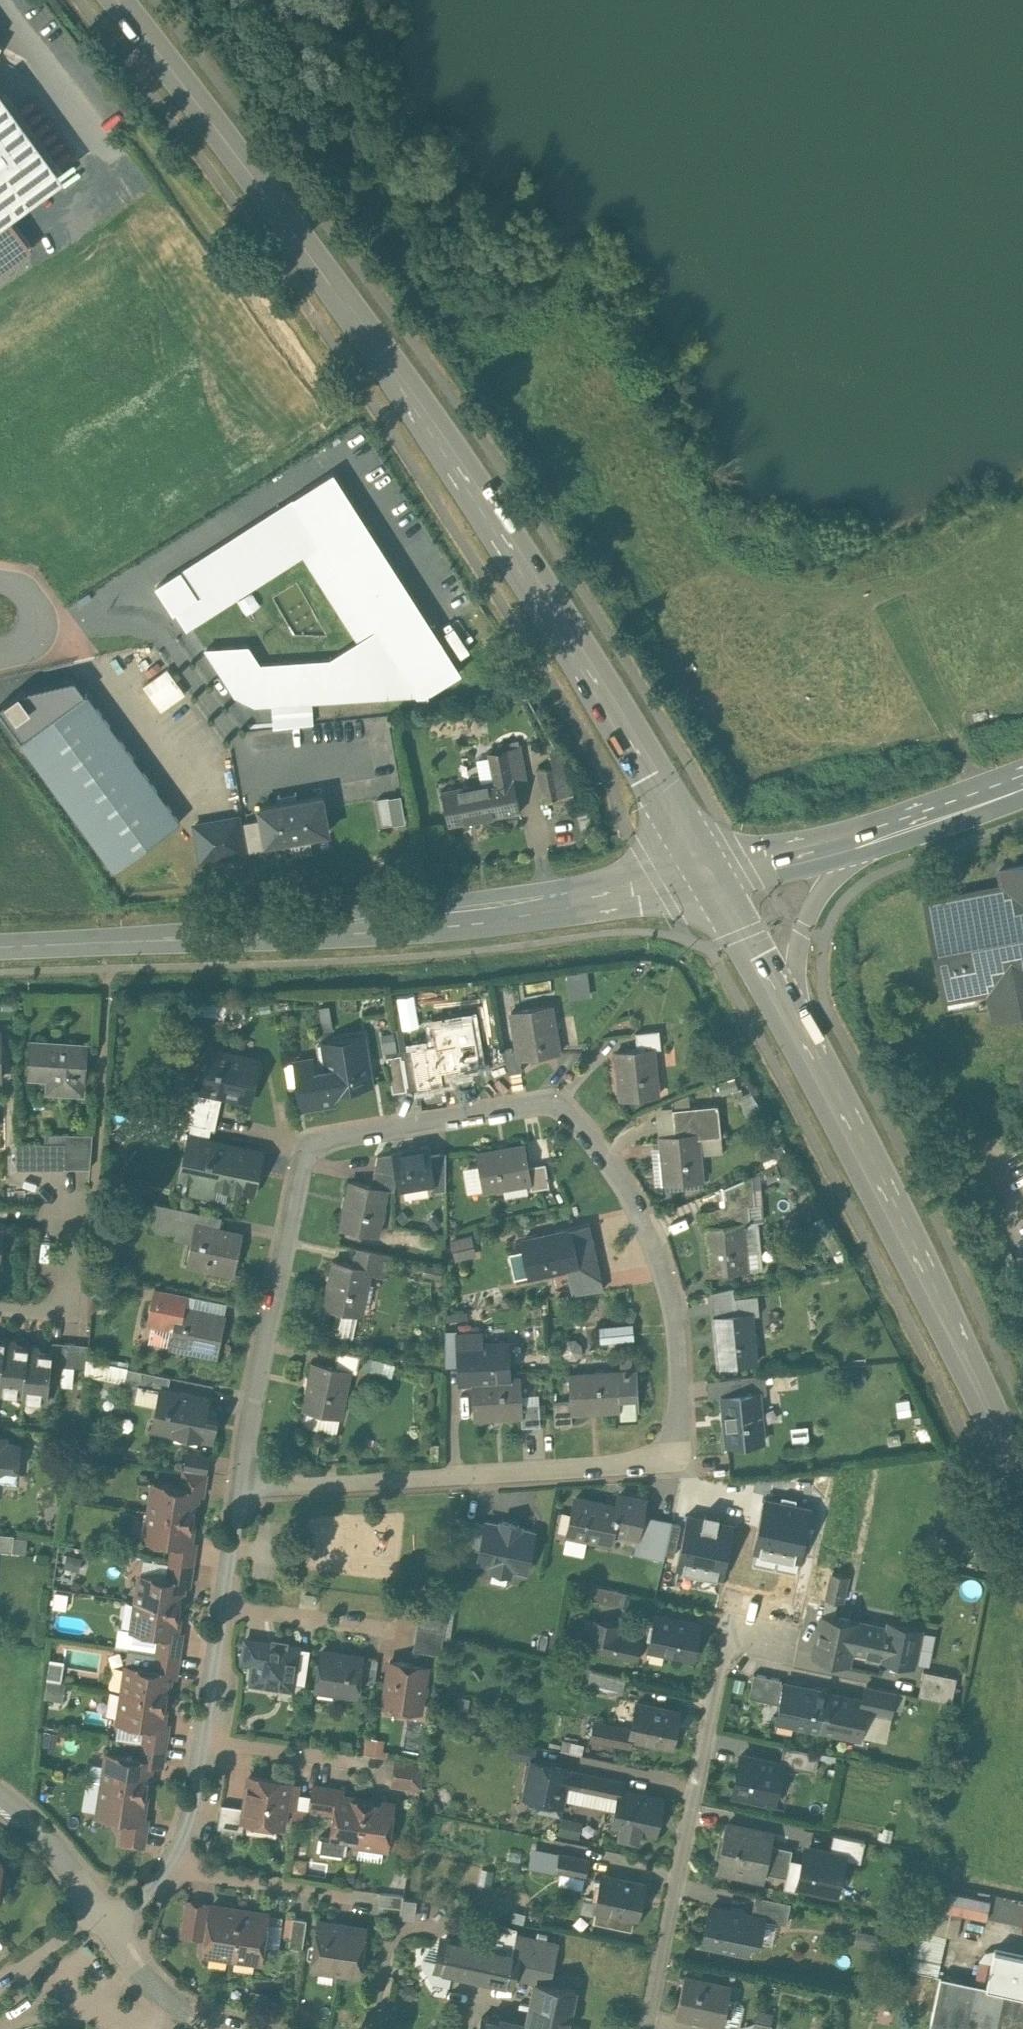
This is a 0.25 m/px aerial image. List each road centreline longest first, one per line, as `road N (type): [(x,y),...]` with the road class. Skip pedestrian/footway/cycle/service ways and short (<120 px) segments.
road 1 (residential): [(241,1486),(303,1153),(318,1138),(564,1106),(613,1162),(646,1220),(677,1324),(680,1440),(657,1463),(256,1486)]
road 2 (primary): [(120,0),(348,301),(717,877)]
road 3 (secondary): [(717,877),(522,908),(0,945)]
road 4 (primary): [(1022,1490),(815,1064)]
road 5 (residential): [(109,1916),(155,1885),(188,1819),(241,1486)]
road 6 (residential): [(648,2028),(732,1629)]
road 7 (primary): [(815,1064),(794,993),(795,949),(823,885),(867,838)]
road 8 (primary): [(815,1064),(717,877)]
road 9 (secondary): [(867,838),(1022,784)]
road 10 (residential): [(109,1916),(47,1837),(0,1796)]
road 11 (secondary): [(717,877),(867,838)]
road 12 (residential): [(211,2028),(134,1963),(109,1916)]
road 13 (residential): [(109,1916),(0,1983)]
road 14 (residential): [(0,584),(22,589),(39,608),(43,633),(31,648),(0,655)]

